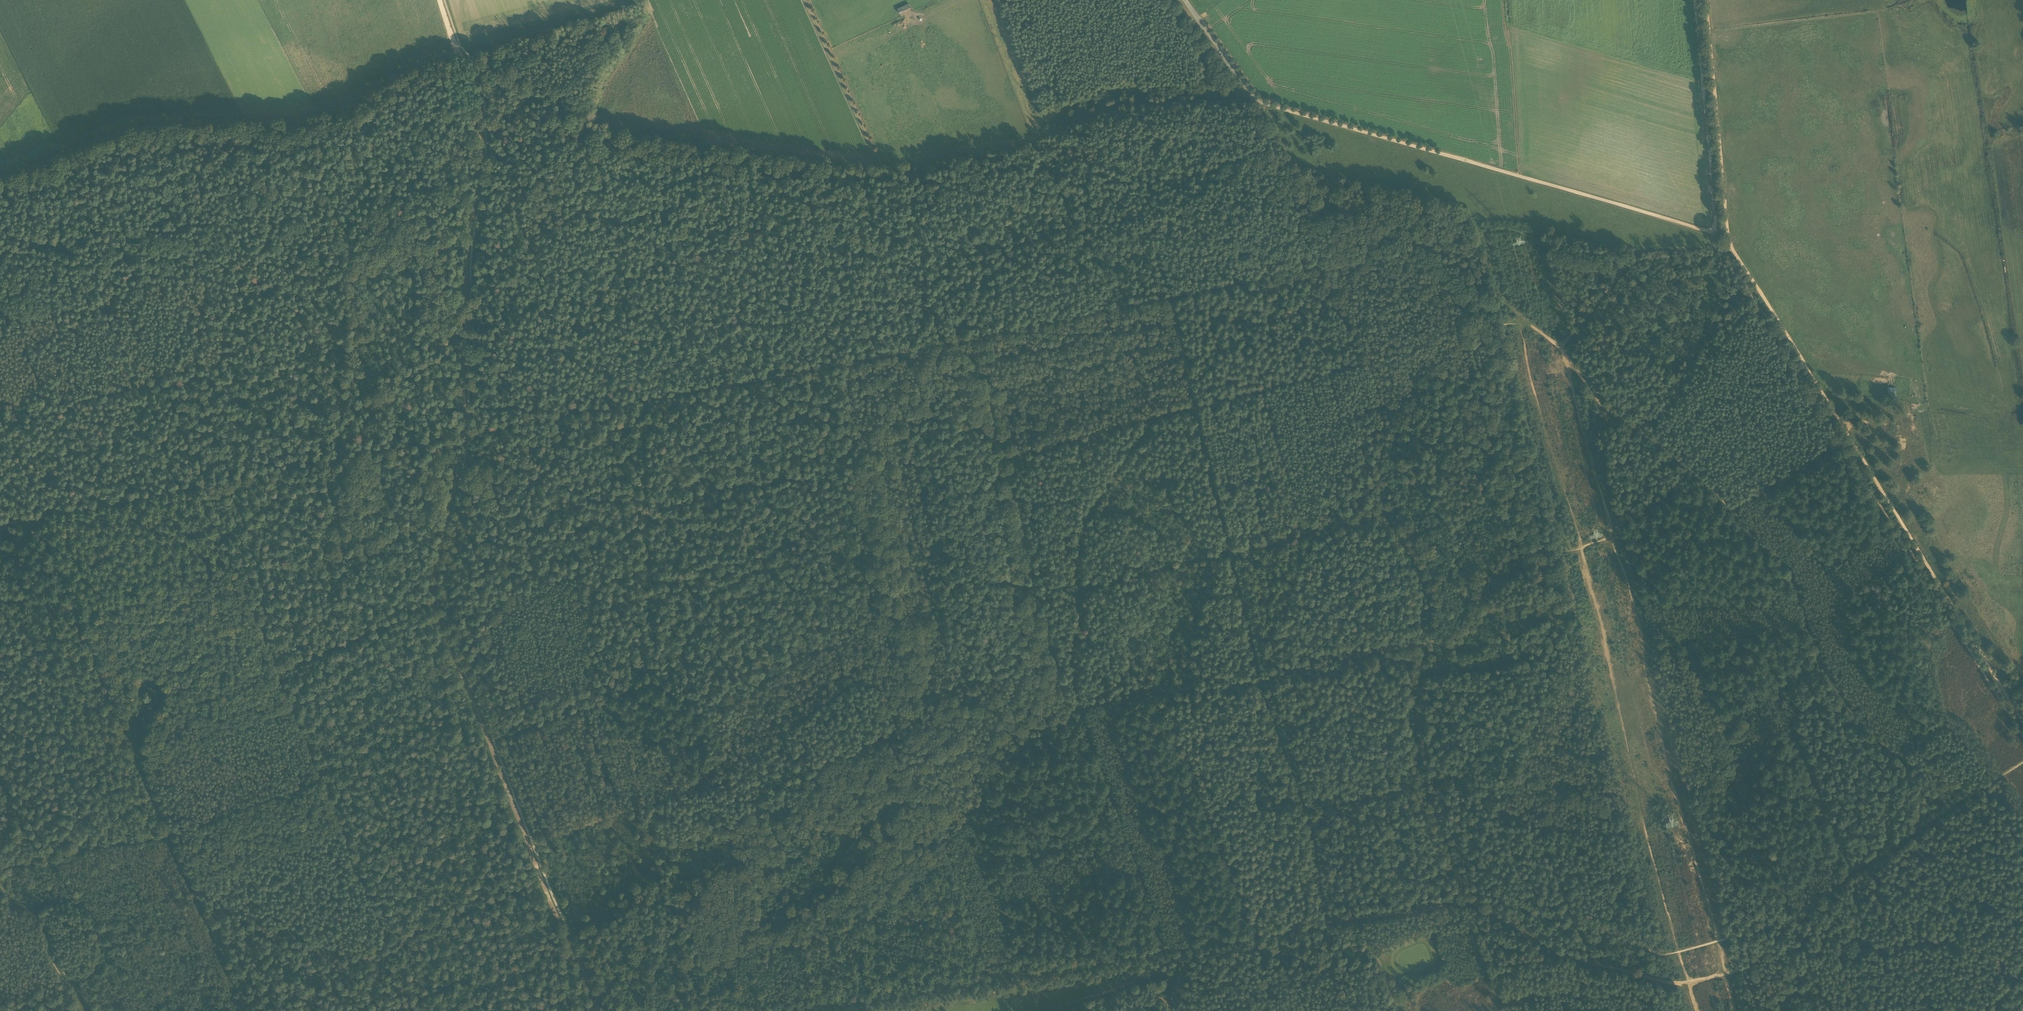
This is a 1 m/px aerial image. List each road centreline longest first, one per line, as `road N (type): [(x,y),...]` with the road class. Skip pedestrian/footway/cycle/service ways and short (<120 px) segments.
road 1 (track): [(645,398),(646,518),(276,672),(0,705)]
road 2 (track): [(1518,315),(1689,982)]
road 3 (track): [(1035,138),(861,168),(611,130),(562,96),(472,68)]
road 4 (track): [(1159,417),(1083,530),(1075,640),(1080,705),(1170,949)]
road 5 (track): [(1308,810),(1263,678),(1169,297)]
road 6 (track): [(850,419),(802,439),(762,470),(646,518),(660,644),(684,686),(739,719),(714,752),(713,773)]
road 7 (track): [(385,945),(200,484)]
road 8 (track): [(1735,1010),(1612,533)]
road 9 (track): [(458,50),(296,121),(136,129),(0,180)]
road 10 (track): [(1713,230),(1255,100)]
road 11 (track): [(39,514),(212,926)]
road 12 (track): [(465,435),(434,611),(529,846)]
road 13 (track): [(465,435),(871,355)]
road 14 (track): [(1004,456),(1370,359)]
road 15 (track): [(981,334),(1334,265)]
road 16 (track): [(1845,431),(2022,722)]
road 17 (track): [(0,870),(53,853),(174,838),(320,782)]
road 18 (track): [(242,301),(335,254),(349,211),(366,199),(435,182),(482,143)]
road 19 (track): [(200,484),(465,435)]
road 20 (track): [(1210,943),(1470,900)]
road 21 (track): [(1707,0),(1733,247)]
road 22 (track): [(1821,663),(1782,693),(1850,874)]
road 23 (track): [(1689,982),(1588,965),(1470,900)]
road 24 (track): [(1713,230),(1695,0)]
road 25 (track): [(1699,476),(1796,579),(1821,663)]
road 26 (track): [(1255,100),(1119,106),(1035,138)]
road 27 (track): [(2022,930),(1797,950)]
road 28 (track): [(1210,943),(988,980)]
road 29 (track): [(1733,247),(1845,431)]
road 30 (track): [(1055,659),(1004,456)]
road 31 (track): [(1821,663),(1877,738),(1974,796)]
road 32 (track): [(490,745),(675,673)]
road 33 (track): [(529,846),(713,773)]
road 34 (track): [(1382,459),(1381,497),(1429,592),(1429,644)]
road 35 (track): [(988,980),(797,1010)]
road 36 (track): [(1076,707),(1010,761),(943,844)]
road 37 (track): [(713,773),(873,672)]
road 38 (track): [(482,143),(466,327)]
road 39 (track): [(880,166),(805,0)]
road 40 (track): [(1567,355),(1606,409),(1699,476)]
road 41 (track): [(529,846),(600,1010)]
road 42 (track): [(1282,147),(1310,187),(1425,247)]
road 43 (track): [(212,926),(283,923),(343,947),(385,945)]
road 44 (track): [(385,945),(546,877)]
road 45 (track): [(1370,359),(1493,326),(1530,326)]
road 46 (track): [(39,514),(200,484)]
road 47 (track): [(0,886),(48,926),(58,965),(85,1010)]
road 48 (track): [(1848,880),(1978,798)]
road 49 (track): [(1544,831),(1504,806),(1480,767),(1425,782)]
road 50 (track): [(943,844),(988,980)]
road 51 (track): [(1588,965),(1544,831)]
road 52 (track): [(1429,644),(1416,731),(1425,782)]
road 53 (track): [(1425,247),(1453,276),(1530,326)]
road 54 (track): [(1004,456),(970,336)]
road 55 (track): [(1255,100),(1186,0)]
road 56 (track): [(1425,782),(1308,810)]

